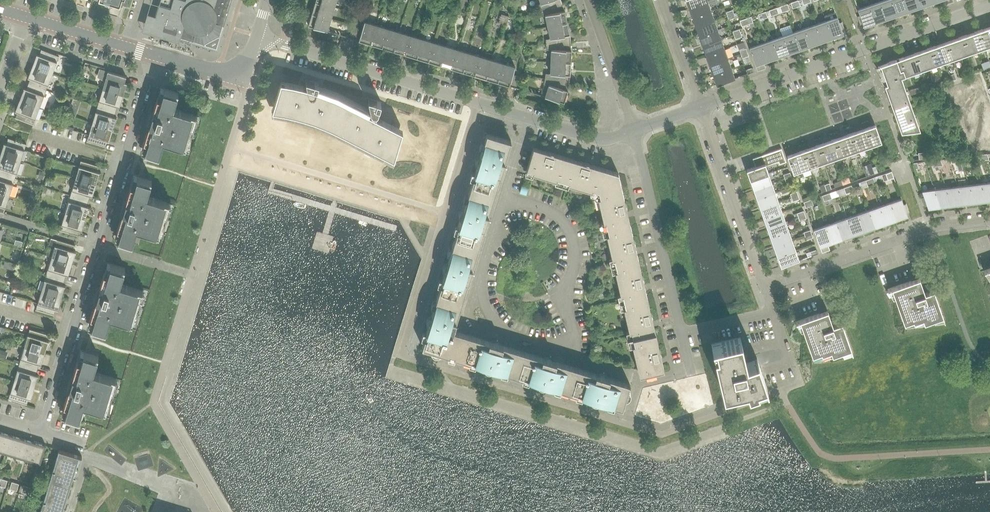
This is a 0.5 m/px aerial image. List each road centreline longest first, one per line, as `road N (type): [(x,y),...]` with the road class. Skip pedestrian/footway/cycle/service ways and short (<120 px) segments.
road 1 (residential): [(42,431),(155,56)]
road 2 (residential): [(701,108),(989,5)]
road 3 (residential): [(527,119),(257,36)]
road 4 (residential): [(764,287),(930,230),(989,221)]
road 5 (residential): [(569,343),(507,335),(486,311),(481,271),(504,197)]
road 6 (residential): [(680,334),(635,132)]
road 7 (residential): [(764,287),(701,108)]
road 8 (residential): [(569,343),(571,236),(542,206),(504,197)]
road 9 (residential): [(635,132),(589,0)]
road 10 (tertiary): [(155,56),(242,82),(257,36)]

